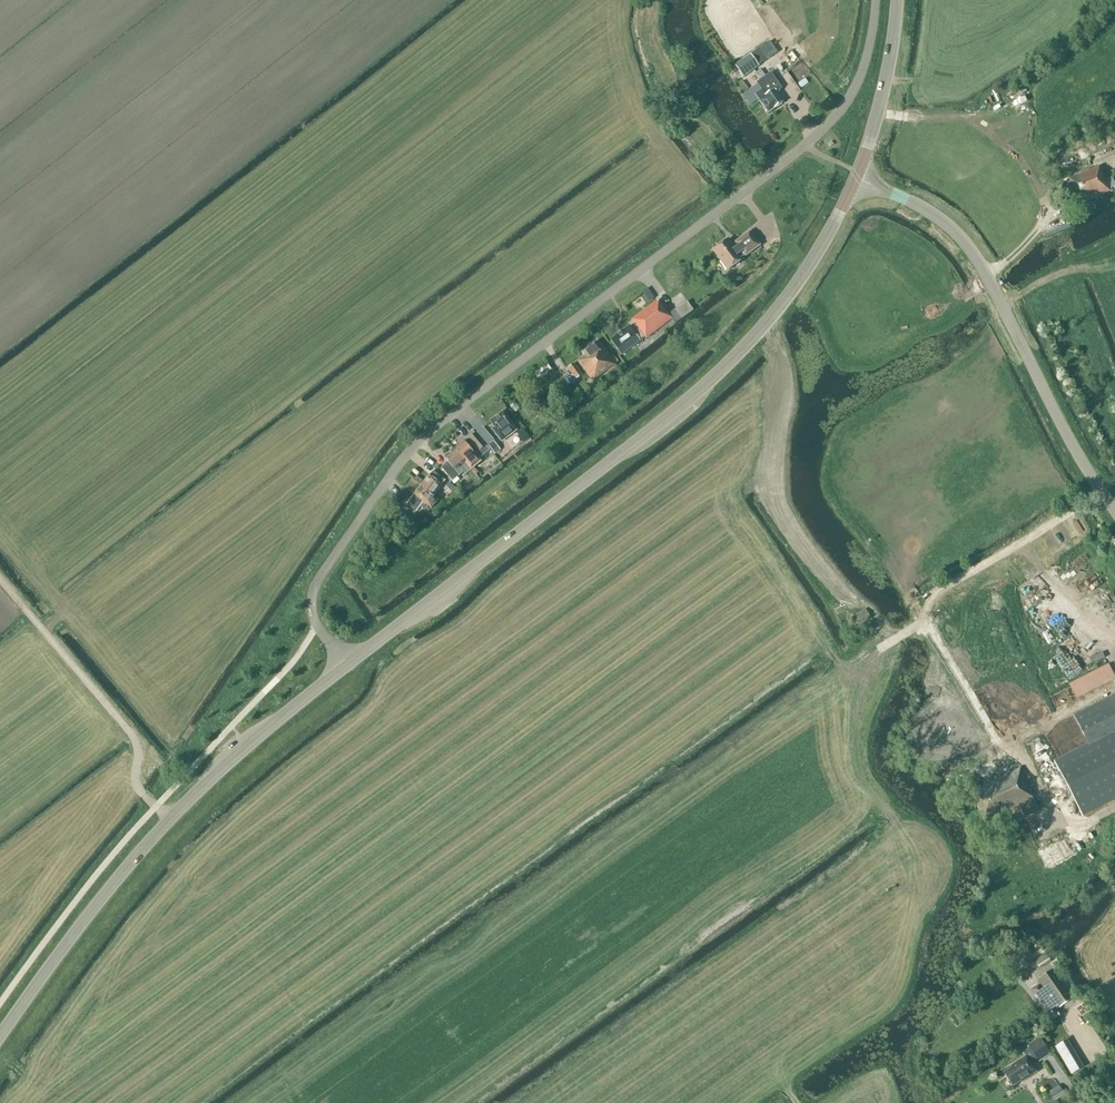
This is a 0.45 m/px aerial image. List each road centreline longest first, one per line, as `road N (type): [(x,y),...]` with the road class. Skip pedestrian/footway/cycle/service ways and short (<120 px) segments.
road 1 (secondary): [(348,664),(707,384),(789,293),(856,177)]
road 2 (residential): [(435,426),(818,134),(857,82),(875,0)]
road 3 (secondary): [(0,1035),(162,827),(348,664)]
road 4 (unclassified): [(1114,512),(966,244),(928,211),(856,177)]
road 5 (unclassified): [(348,664),(316,625),(313,587),(410,450),(435,426)]
road 6 (secondary): [(856,177),(884,86),(897,0)]

